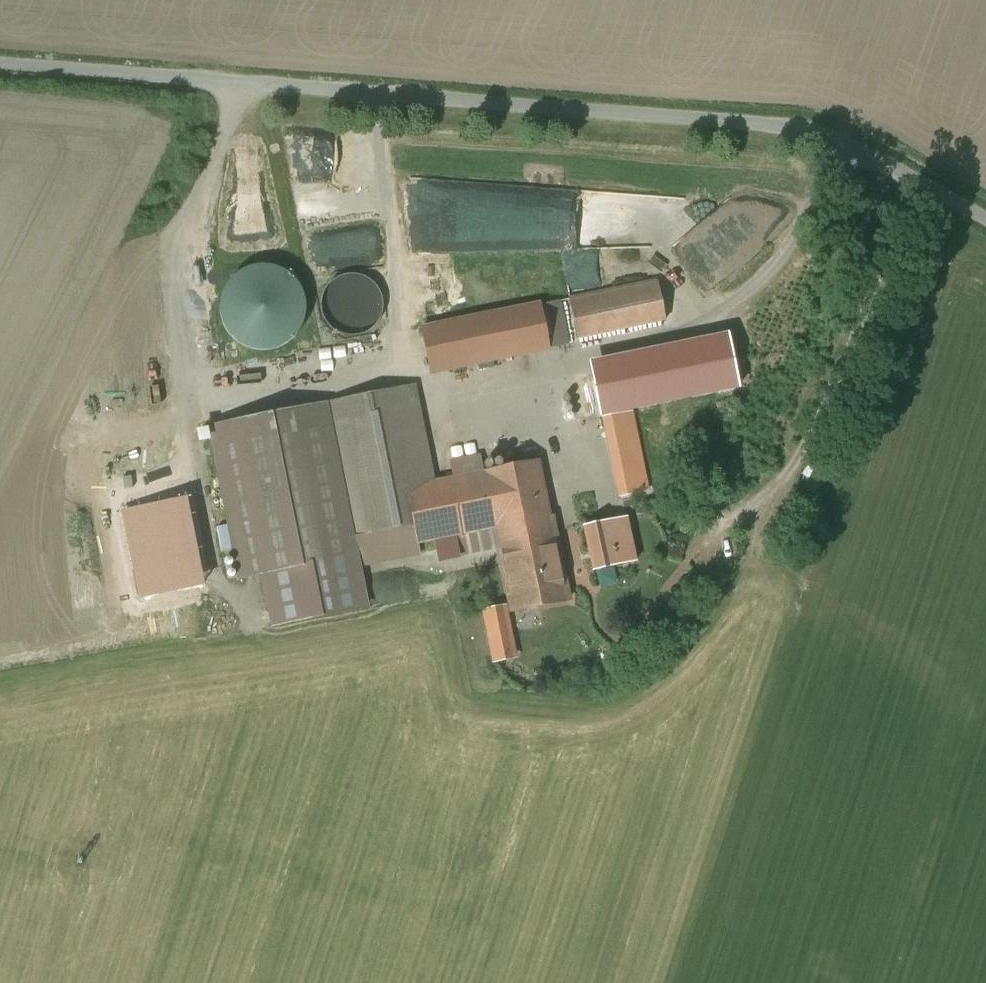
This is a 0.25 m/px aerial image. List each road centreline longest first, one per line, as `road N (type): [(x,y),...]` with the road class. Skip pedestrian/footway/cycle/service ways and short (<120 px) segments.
road 1 (unclassified): [(0,67),(778,131),(866,159),(985,224)]

